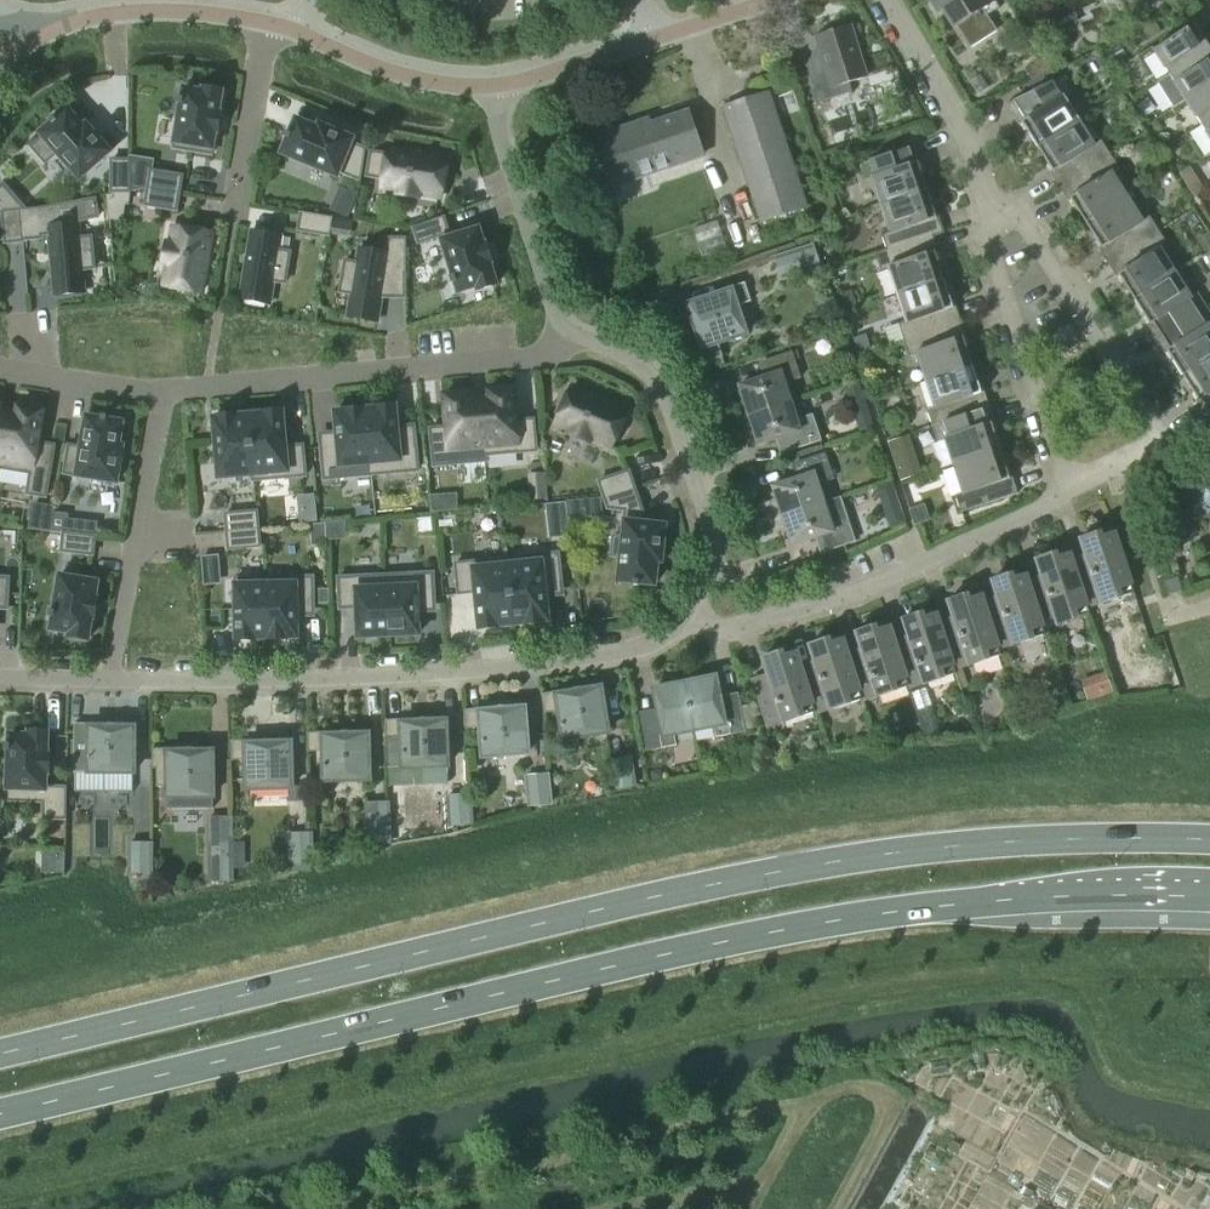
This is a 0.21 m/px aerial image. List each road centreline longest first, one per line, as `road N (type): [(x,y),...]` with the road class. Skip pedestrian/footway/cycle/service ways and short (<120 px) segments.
road 1 (secondary): [(0,1119),(704,949),(894,916),(1127,901),(1209,906)]
road 2 (secondary): [(1209,846),(1135,841),(962,847),(665,896),(0,1055)]
road 3 (residential): [(112,687),(522,669),(620,655),(658,643),(699,617)]
road 4 (residential): [(162,395),(543,355),(573,338)]
road 5 (residential): [(1071,494),(1169,445),(1021,213),(990,206)]
road 6 (residential): [(699,617),(737,630),(879,588),(1071,494)]
road 7 (residential): [(699,617),(715,560),(677,412),(648,370),(573,338)]
road 8 (residential): [(1071,494),(991,256),(982,221),(990,206)]
road 9 (residential): [(162,395),(112,687)]
road 10 (residential): [(264,21),(156,8),(0,29)]
road 11 (residential): [(573,338),(547,299),(497,89)]
road 12 (residential): [(990,206),(953,109),(890,0)]
road 13 (residential): [(264,21),(233,226)]
road 14 (residential): [(497,89),(411,77),(304,30)]
road 15 (residential): [(654,40),(497,89)]
road 16 (residential): [(0,367),(162,395)]
road 17 (residential): [(775,0),(654,40)]

